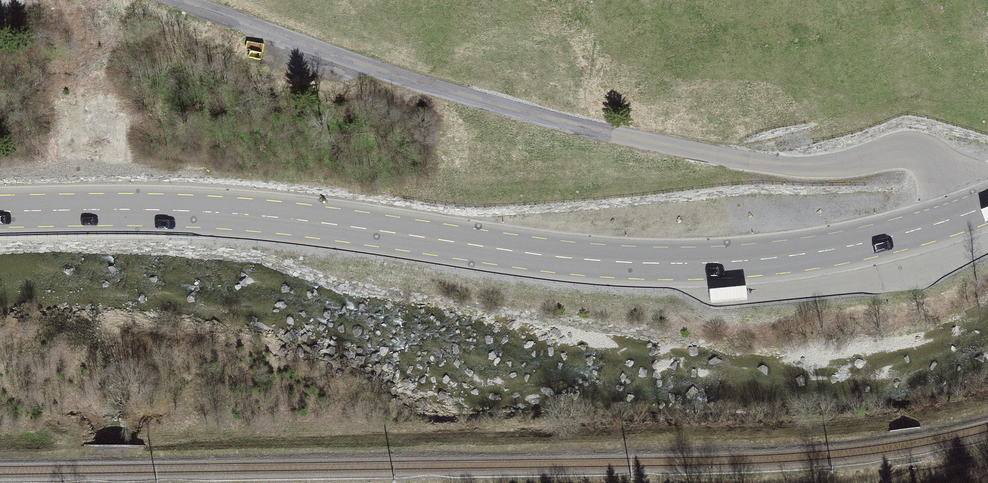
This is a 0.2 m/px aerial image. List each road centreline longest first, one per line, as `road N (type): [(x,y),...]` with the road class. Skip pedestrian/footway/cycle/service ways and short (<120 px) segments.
road 1 (secondary): [(0,211),(210,212),(562,257),(681,263),(831,249),(963,214)]
road 2 (residential): [(171,0),(388,74),(684,149),(814,168),(914,154),(935,162),(963,214)]

